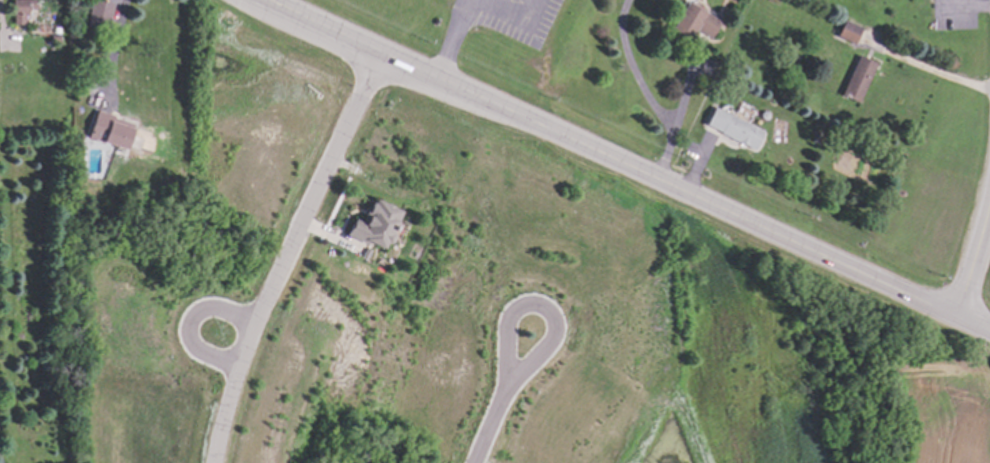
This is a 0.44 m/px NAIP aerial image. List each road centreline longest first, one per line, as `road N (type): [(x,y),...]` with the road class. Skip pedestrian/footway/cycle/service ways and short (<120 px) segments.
road 1 (secondary): [(959,313),(268,0)]
road 2 (residential): [(213,462),(268,296),(387,54)]
road 3 (residential): [(506,386),(553,337),(552,313),(536,305),(507,316),(506,386)]
road 4 (residential): [(257,323),(216,310),(193,319),(198,348),(240,368)]

